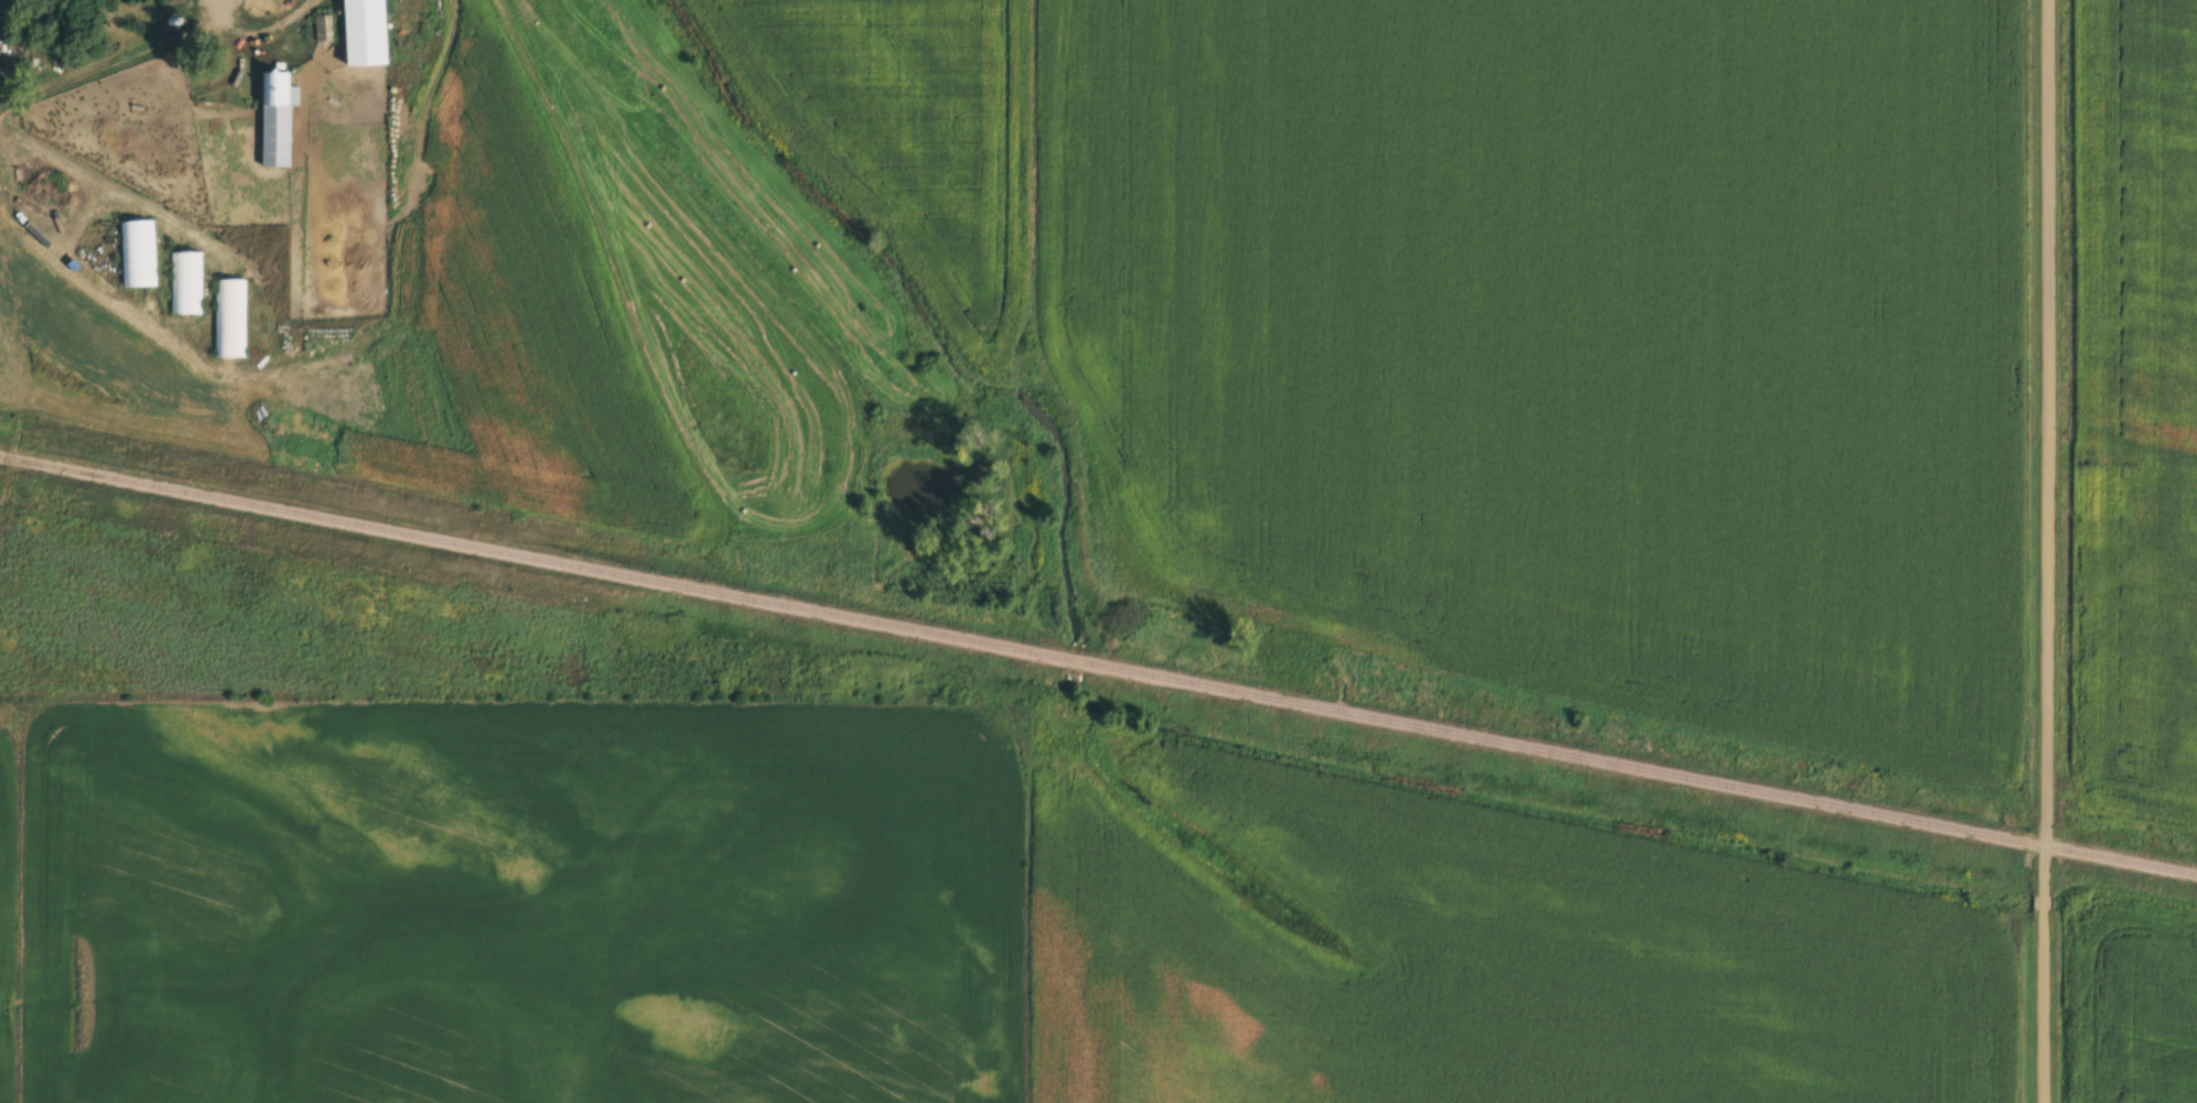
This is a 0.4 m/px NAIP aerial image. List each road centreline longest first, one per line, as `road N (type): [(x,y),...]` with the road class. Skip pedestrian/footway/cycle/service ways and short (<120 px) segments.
road 1 (residential): [(2043,895),(2049,0)]
road 2 (track): [(8,212),(18,423),(7,499)]
road 3 (residential): [(2041,1102),(2042,910)]

